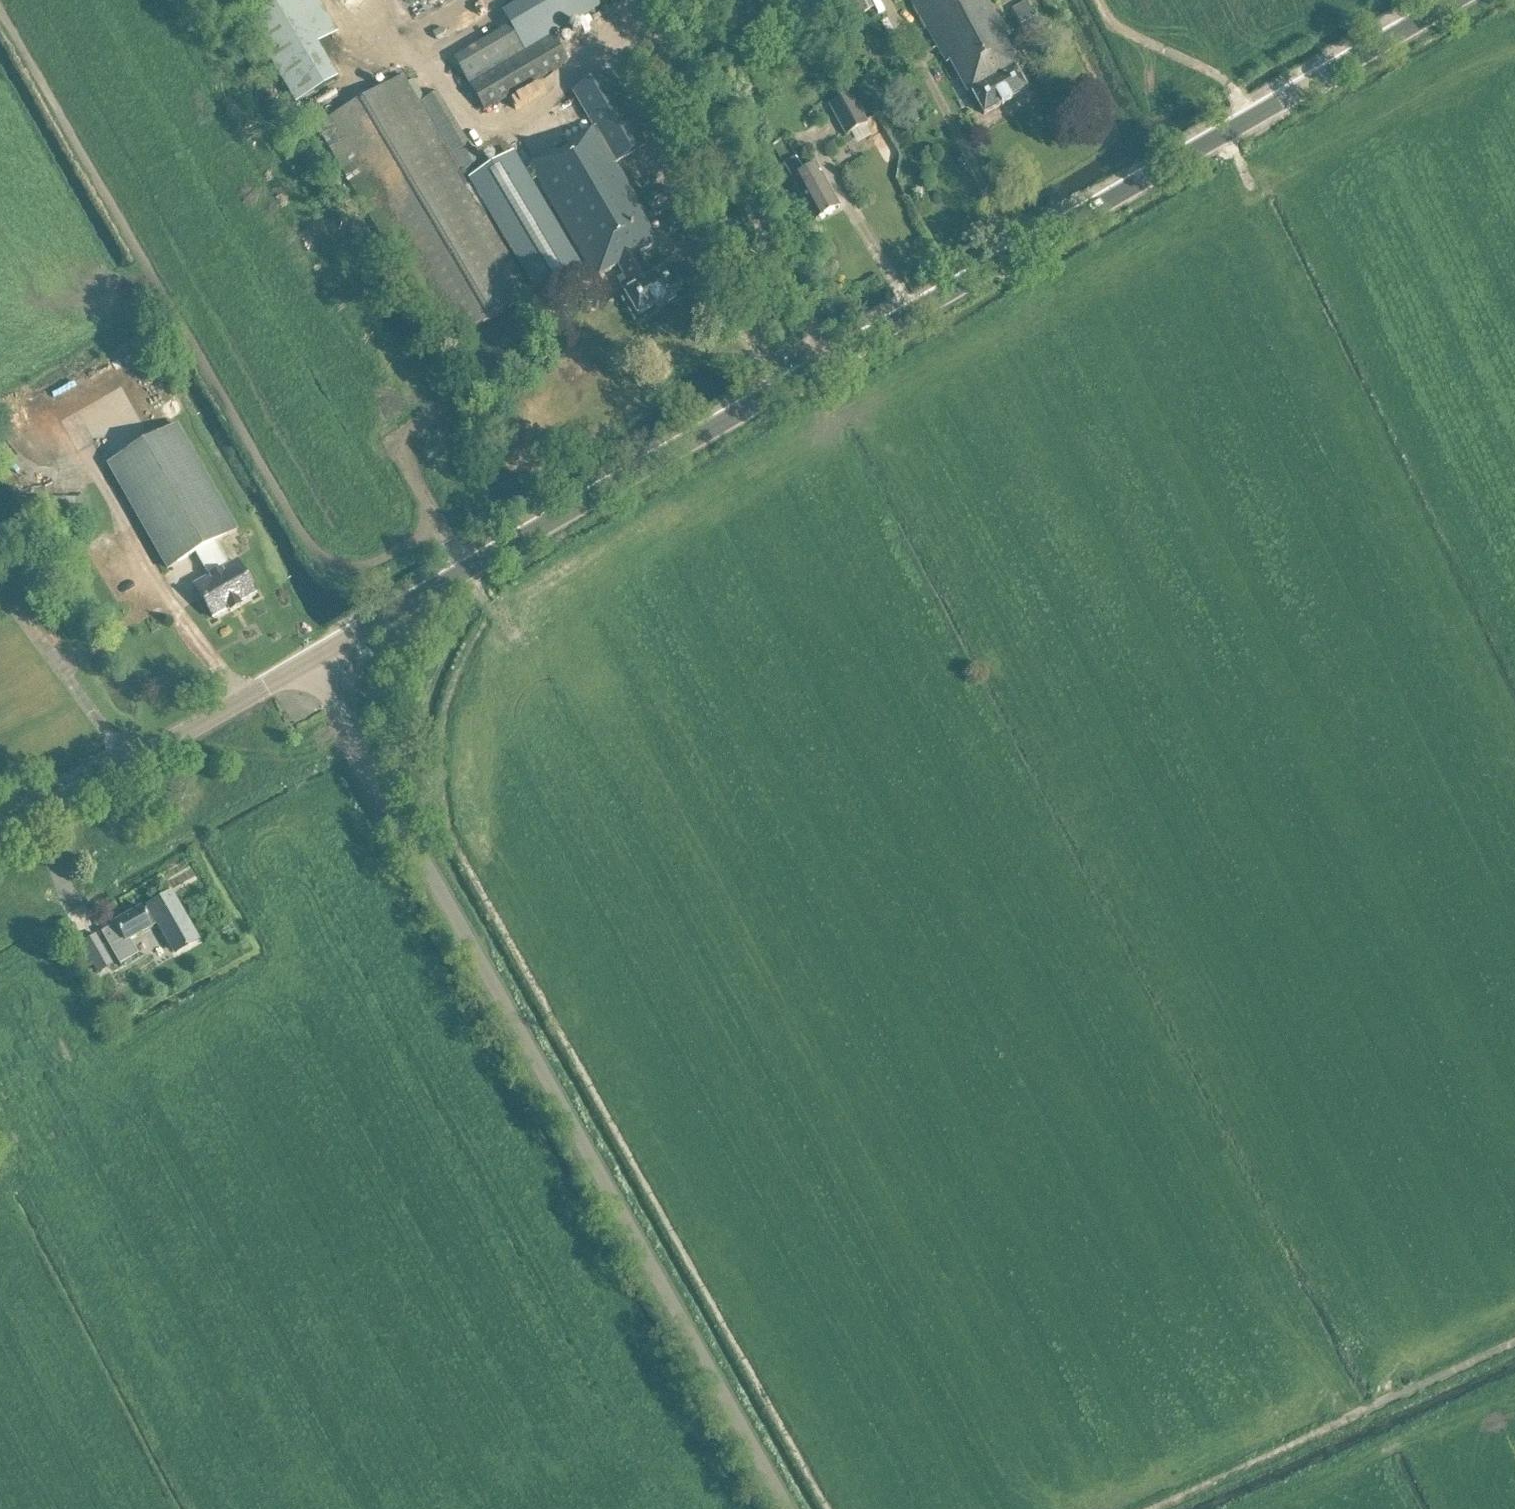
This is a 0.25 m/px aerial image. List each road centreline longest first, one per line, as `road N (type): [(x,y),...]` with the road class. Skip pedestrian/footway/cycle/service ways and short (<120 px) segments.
road 1 (secondary): [(313,666),(1466,0)]
road 2 (secondary): [(785,1508),(313,666)]
road 3 (track): [(836,362),(636,0)]
road 4 (tertiary): [(0,838),(313,666)]

